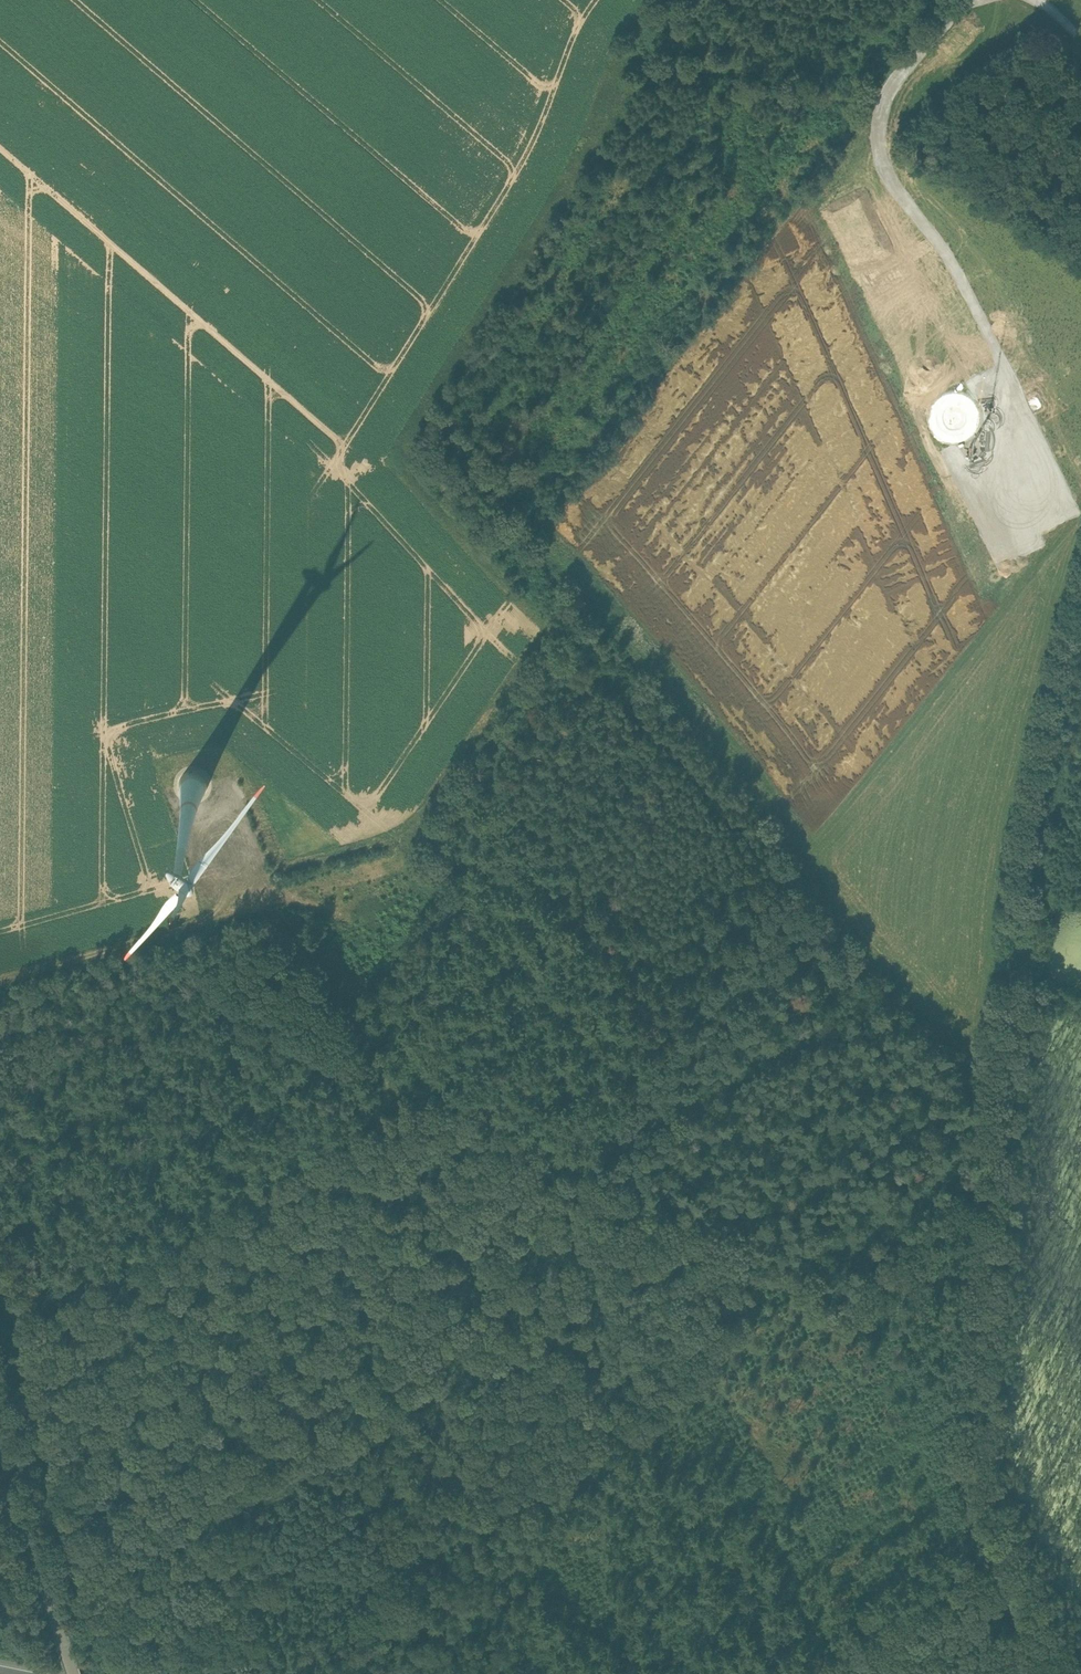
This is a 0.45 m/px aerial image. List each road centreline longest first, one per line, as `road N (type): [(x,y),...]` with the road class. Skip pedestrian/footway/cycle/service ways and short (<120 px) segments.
road 1 (track): [(0,976),(247,914),(217,836)]
road 2 (unclassified): [(77,1673),(0,1453)]

